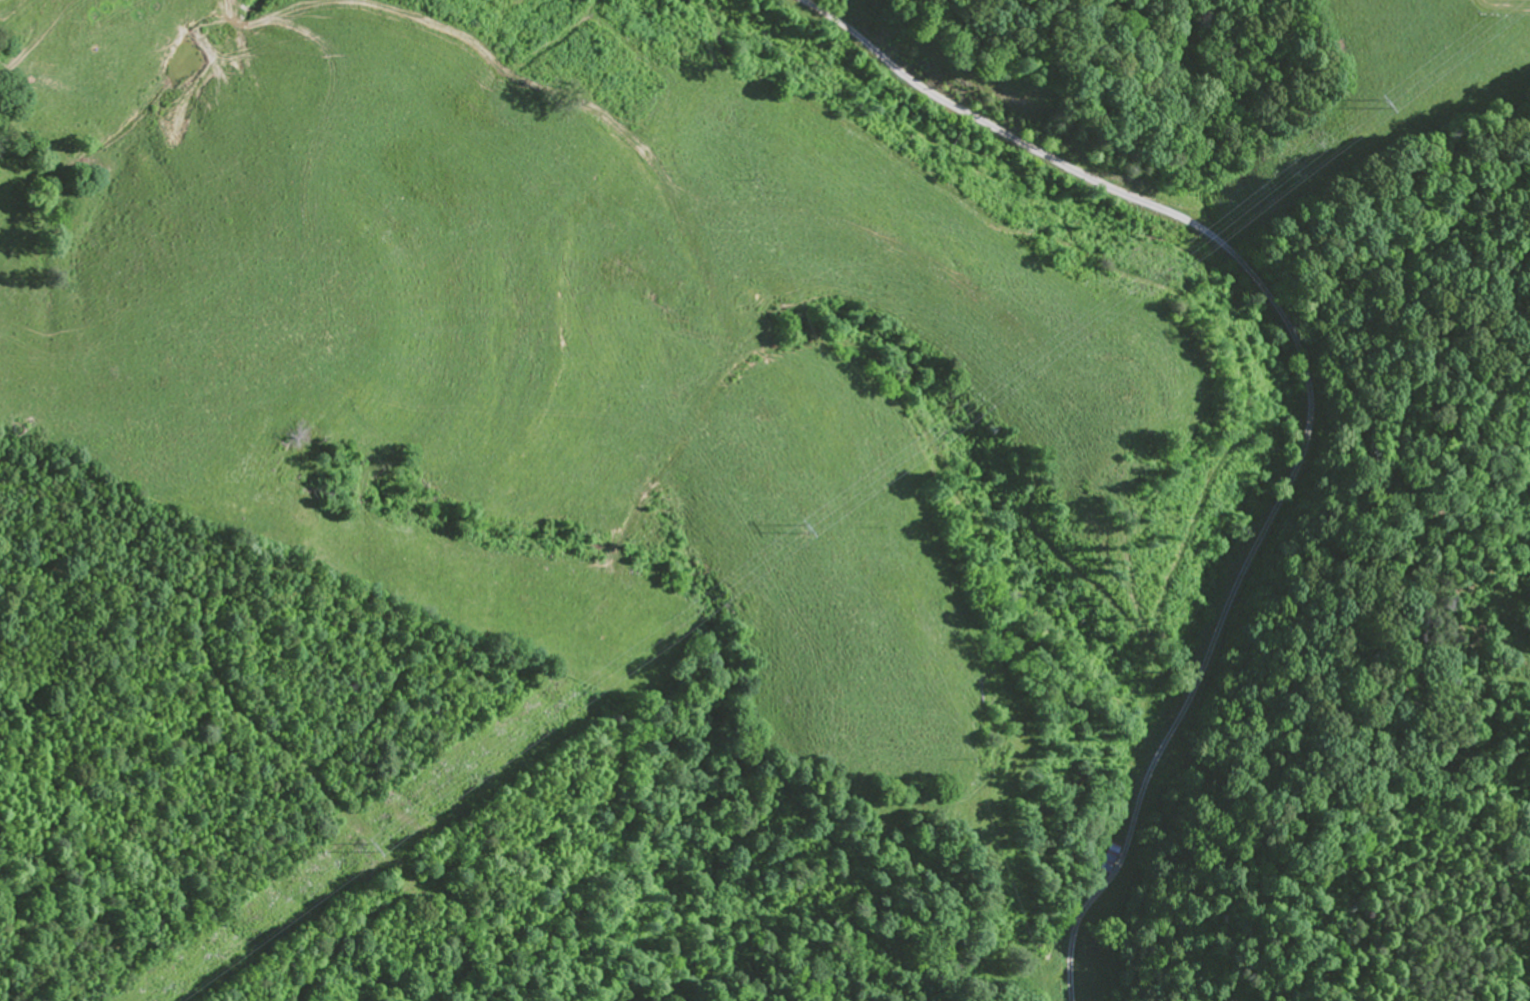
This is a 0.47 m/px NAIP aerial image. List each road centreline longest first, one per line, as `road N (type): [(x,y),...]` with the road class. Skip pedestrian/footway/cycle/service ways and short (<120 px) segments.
road 1 (residential): [(1058,1000),(1087,905),(1076,746),(978,561),(647,185)]

